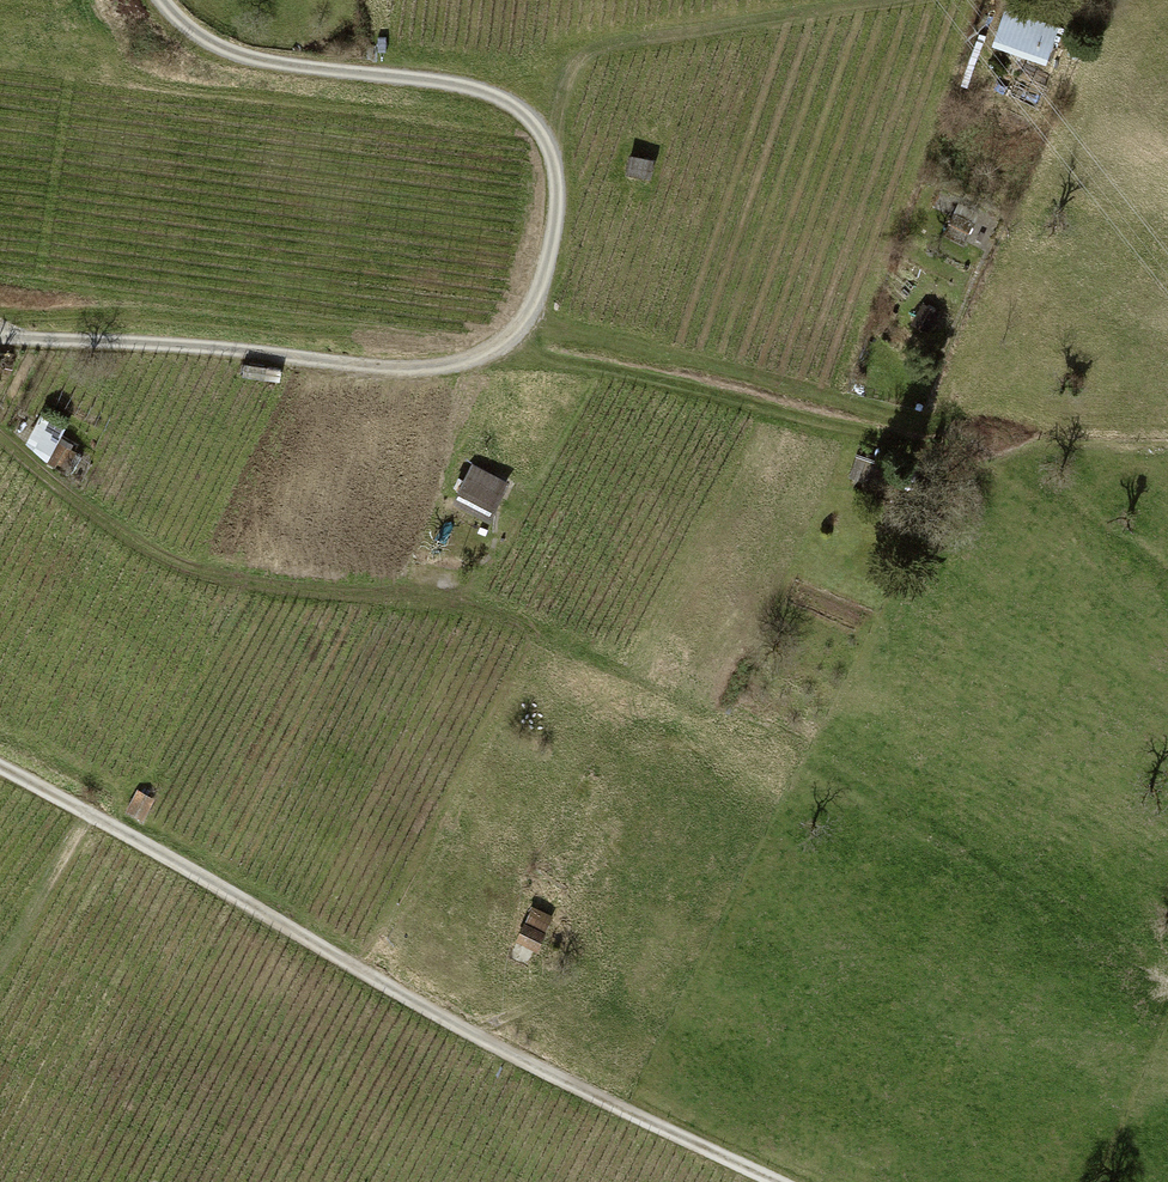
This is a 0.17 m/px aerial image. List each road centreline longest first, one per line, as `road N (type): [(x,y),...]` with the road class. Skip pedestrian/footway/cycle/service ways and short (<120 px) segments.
road 1 (track): [(781,1181),(460,1030),(0,767)]
road 2 (track): [(0,433),(133,545),(217,587),(432,606),(508,630),(763,750)]
road 3 (track): [(0,340),(207,346),(389,368),(462,362),(506,347)]
road 4 (track): [(549,141),(529,116),(482,87),(241,55),(191,30),(165,0)]
road 5 (track): [(506,347),(905,442)]
road 6 (track): [(549,141),(571,72),(589,51),(887,0)]
road 7 (track): [(506,347),(534,306),(554,230),(558,197),(549,141)]
road 8 (track): [(0,952),(86,812)]

